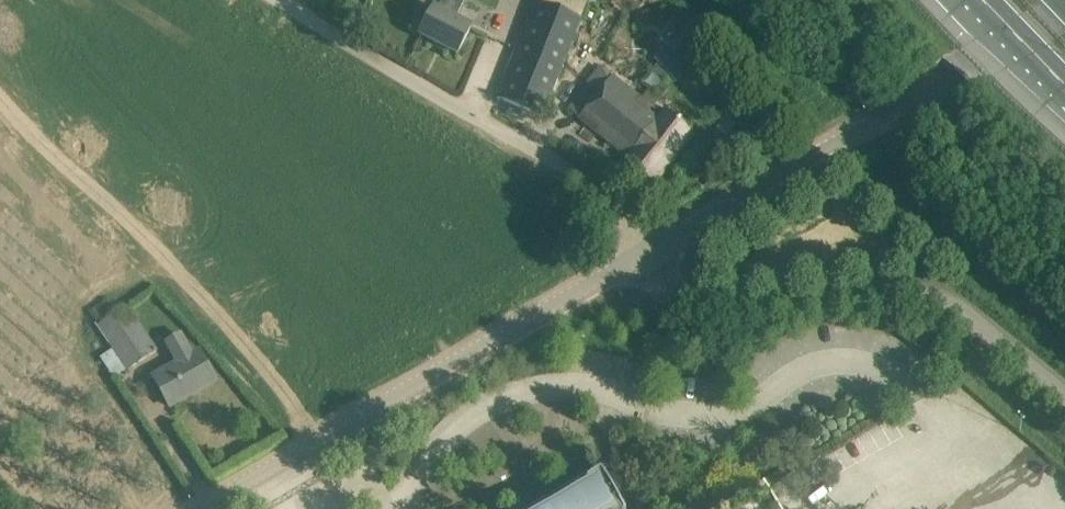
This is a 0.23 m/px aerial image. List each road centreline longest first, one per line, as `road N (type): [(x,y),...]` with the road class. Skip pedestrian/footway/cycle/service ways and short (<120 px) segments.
road 1 (tertiary): [(205,508),(643,256)]
road 2 (tertiary): [(643,256),(1064,9)]
road 3 (unclassified): [(1064,397),(945,298),(734,315),(691,302),(643,256)]
road 4 (unclassified): [(643,256),(596,198),(560,170),(279,0)]

